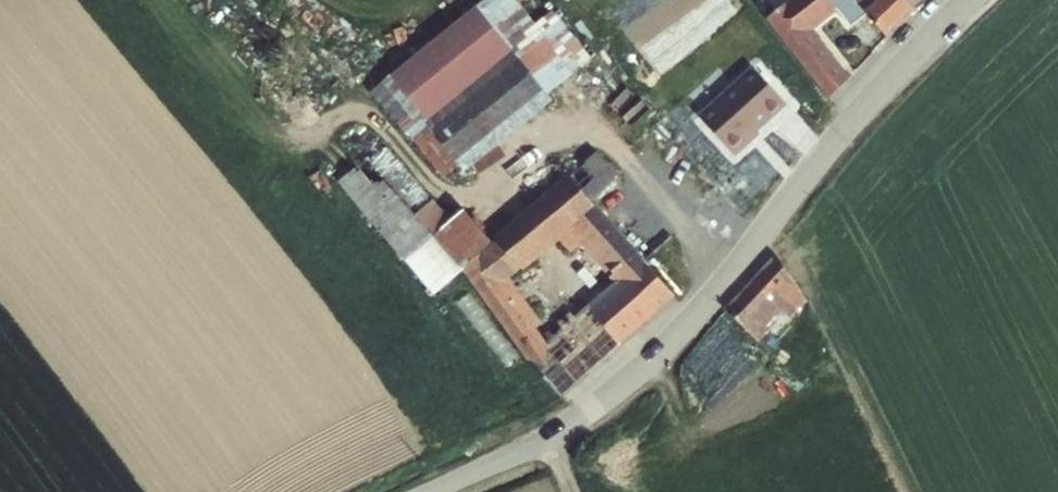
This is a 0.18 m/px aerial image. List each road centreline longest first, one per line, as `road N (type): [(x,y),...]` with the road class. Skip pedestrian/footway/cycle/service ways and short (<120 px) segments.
road 1 (residential): [(557,432),(686,326),(869,100),(969,0)]
road 2 (unclassified): [(435,491),(557,432)]

